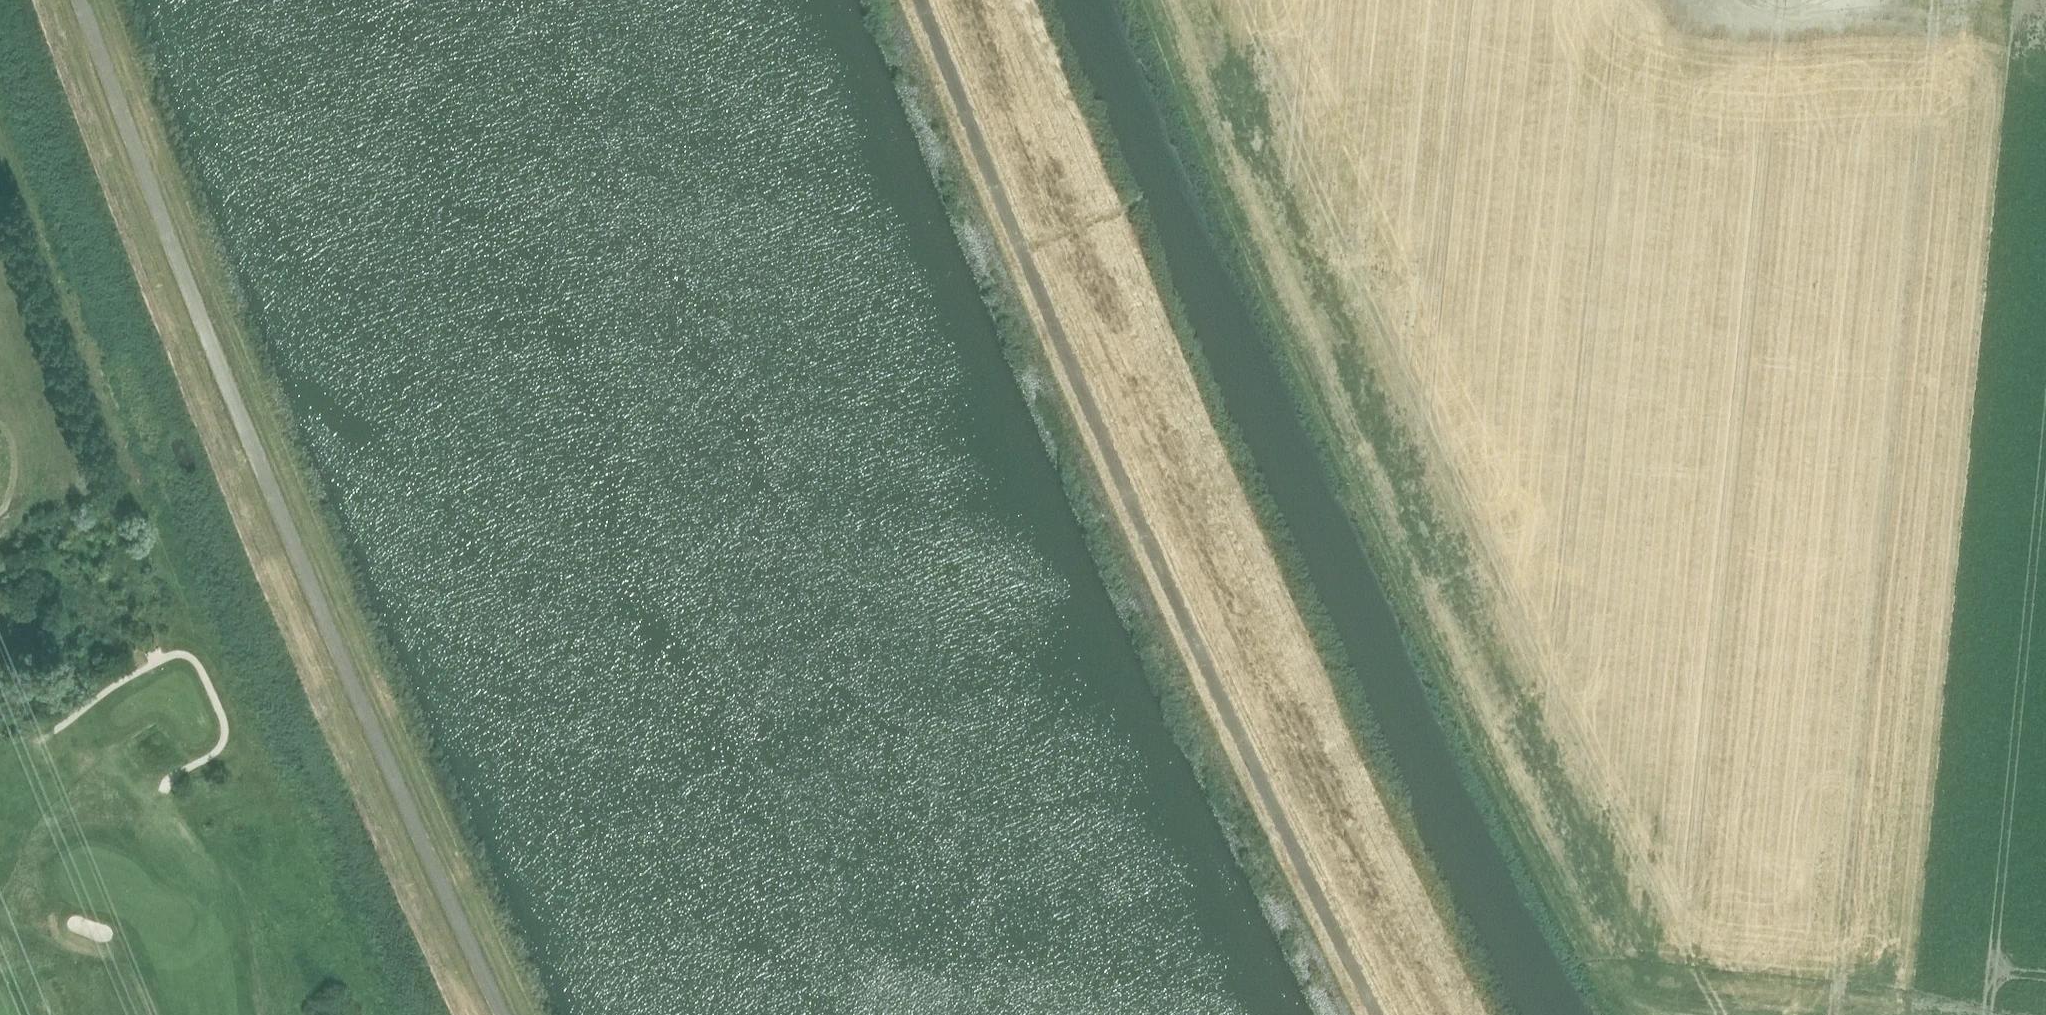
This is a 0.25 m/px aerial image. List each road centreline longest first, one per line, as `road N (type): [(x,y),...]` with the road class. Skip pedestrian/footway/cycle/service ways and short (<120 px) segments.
road 1 (unclassified): [(1377,1014),(1113,476),(914,0)]

